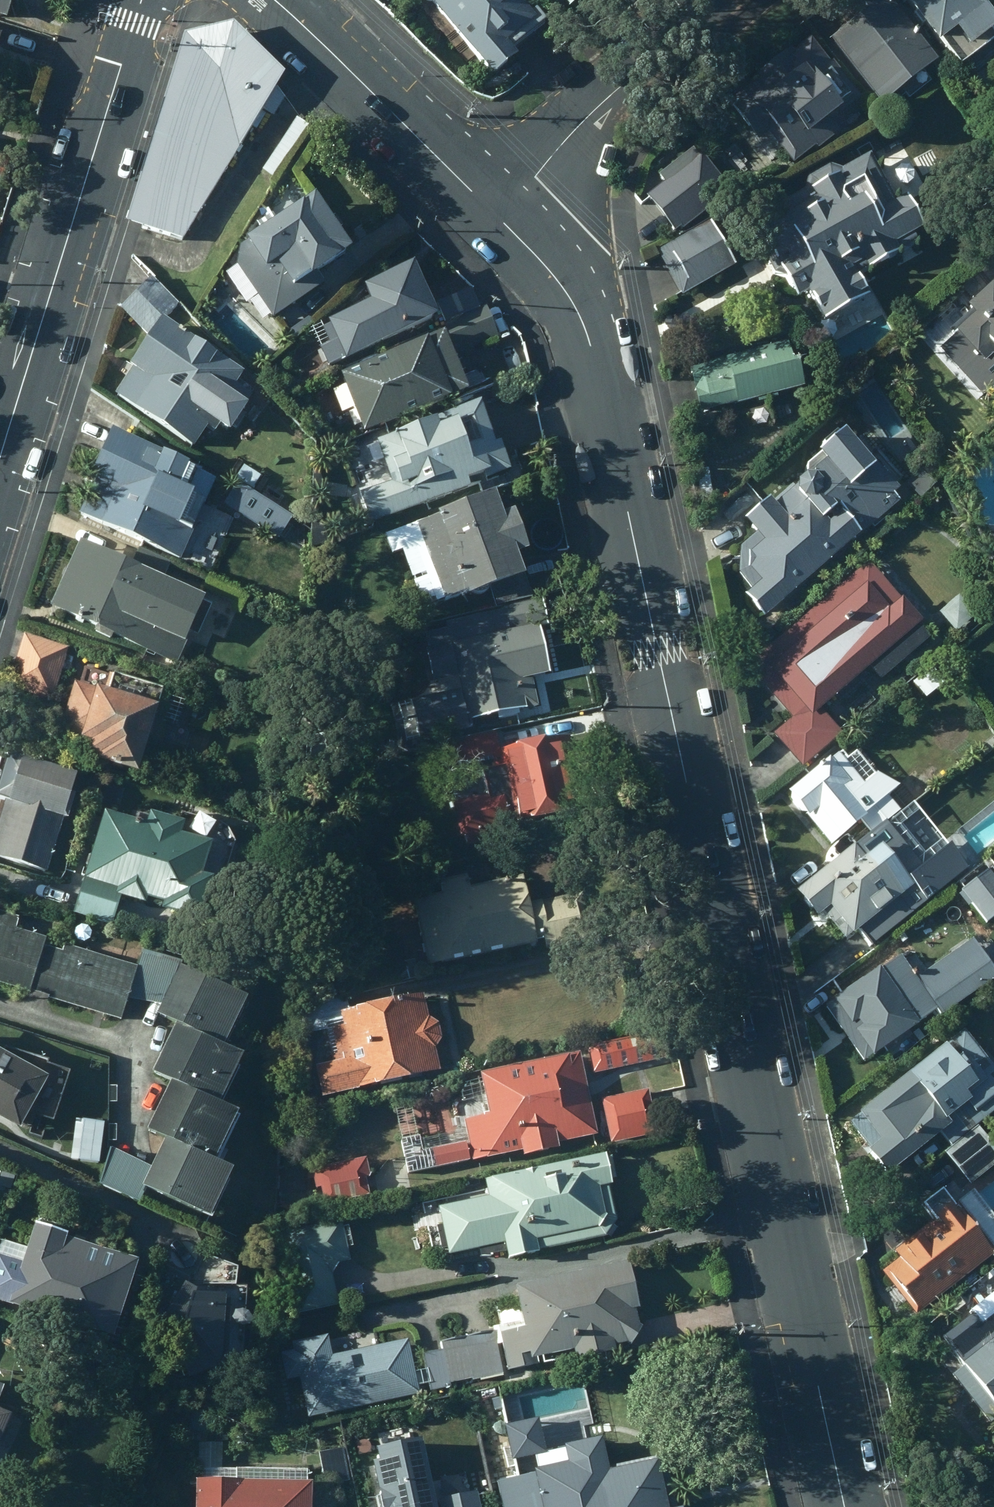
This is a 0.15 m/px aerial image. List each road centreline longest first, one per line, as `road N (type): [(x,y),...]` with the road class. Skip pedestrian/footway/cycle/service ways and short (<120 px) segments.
road 1 (tertiary): [(498,219),(564,288),(588,338),(841,1506)]
road 2 (secondary): [(0,455),(141,0)]
road 3 (residential): [(498,219),(598,108),(728,0)]
road 4 (tertiary): [(315,38),(498,219)]

